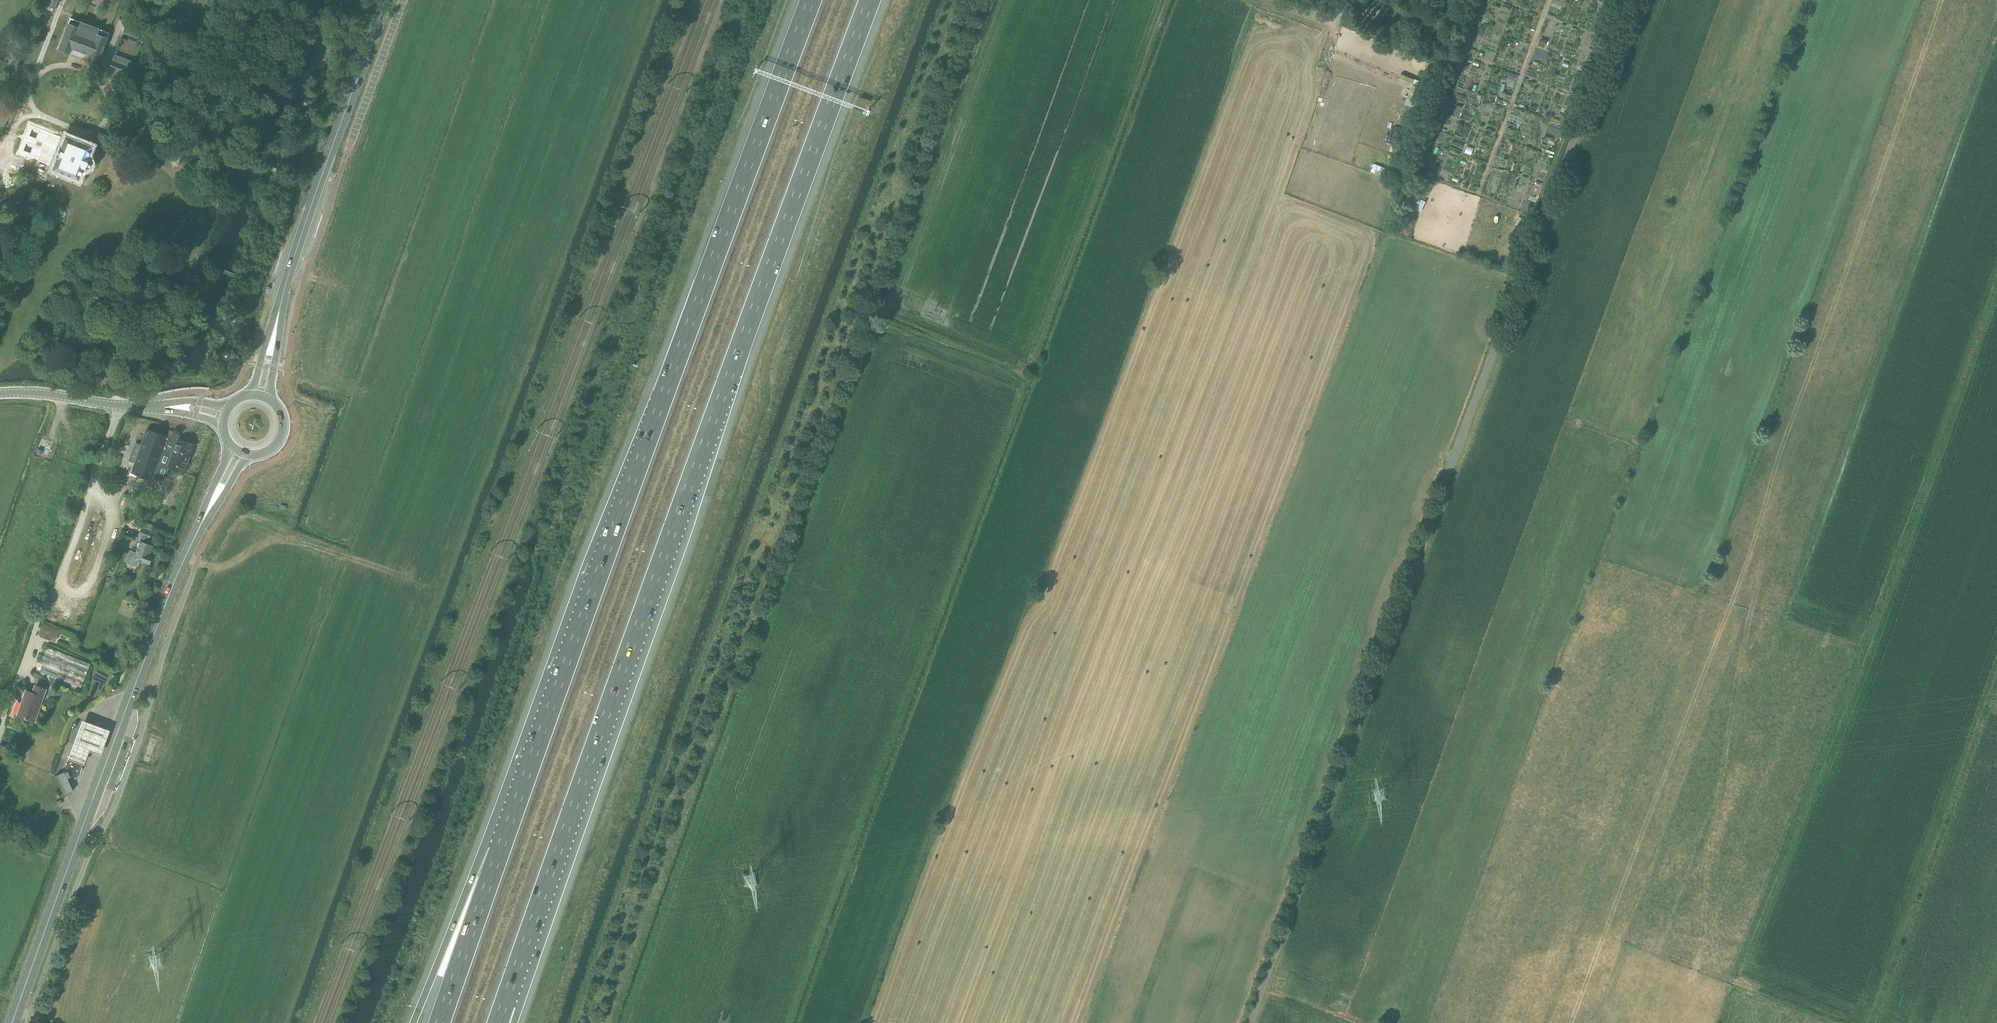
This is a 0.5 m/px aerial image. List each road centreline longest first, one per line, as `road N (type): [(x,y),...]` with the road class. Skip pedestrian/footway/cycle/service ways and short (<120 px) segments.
road 1 (motorway): [(505,1004),(870,0)]
road 2 (motorway): [(812,0),(501,850)]
road 3 (track): [(607,1022),(751,625),(848,303)]
road 4 (secondary): [(14,1022),(193,541)]
road 5 (secondary): [(278,315),(387,0)]
road 6 (motorway): [(501,850),(414,1022)]
road 7 (motorway): [(501,850),(441,1022)]
road 8 (track): [(64,0),(0,167)]
road 9 (tertiary): [(158,407),(0,393)]

